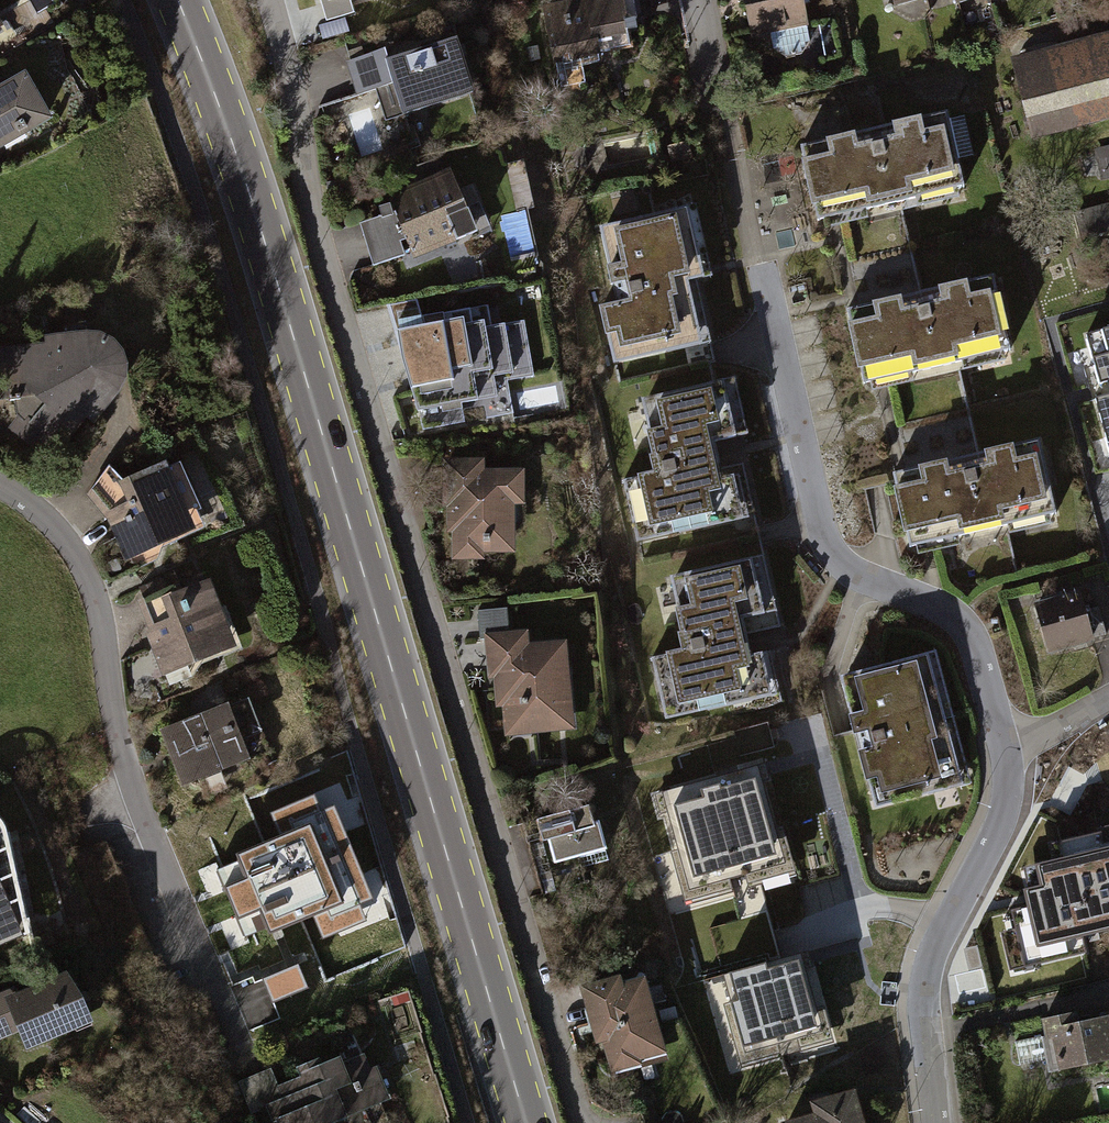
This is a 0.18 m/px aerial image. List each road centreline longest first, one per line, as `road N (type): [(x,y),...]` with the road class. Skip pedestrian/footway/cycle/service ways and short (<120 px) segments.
road 1 (secondary): [(177,0),(263,235),(526,1122)]
road 2 (residential): [(265,0),(286,62),(324,261),(580,1122)]
road 3 (residential): [(0,494),(70,553),(90,599),(127,780),(234,1030)]
road 4 (residential): [(766,277),(823,534),(856,578),(966,629),(980,647),(1002,745)]
road 5 (residential): [(1002,745),(1000,811),(942,941),(925,1002),(937,1122)]

